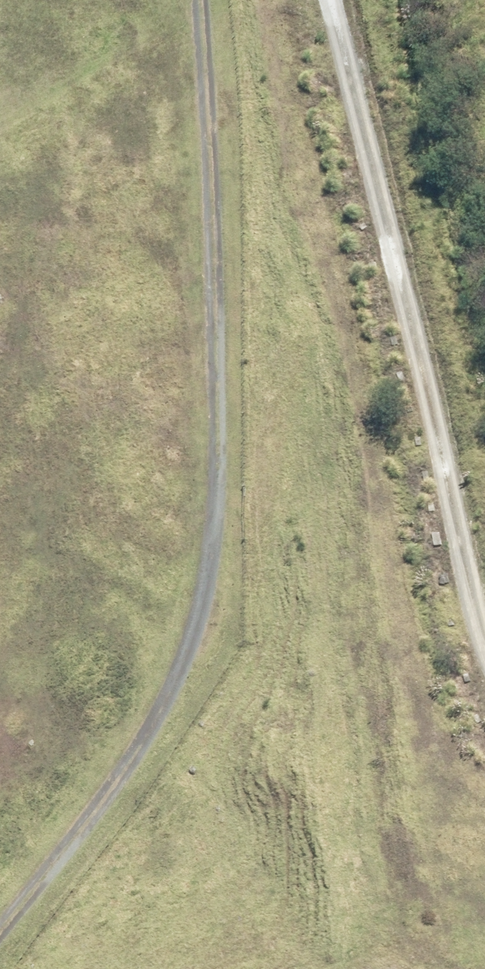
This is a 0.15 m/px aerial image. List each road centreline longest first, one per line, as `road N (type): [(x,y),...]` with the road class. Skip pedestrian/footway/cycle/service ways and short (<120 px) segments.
road 1 (track): [(184,0),(218,478),(206,602),(137,743),(0,925)]
road 2 (track): [(333,0),(484,628)]

